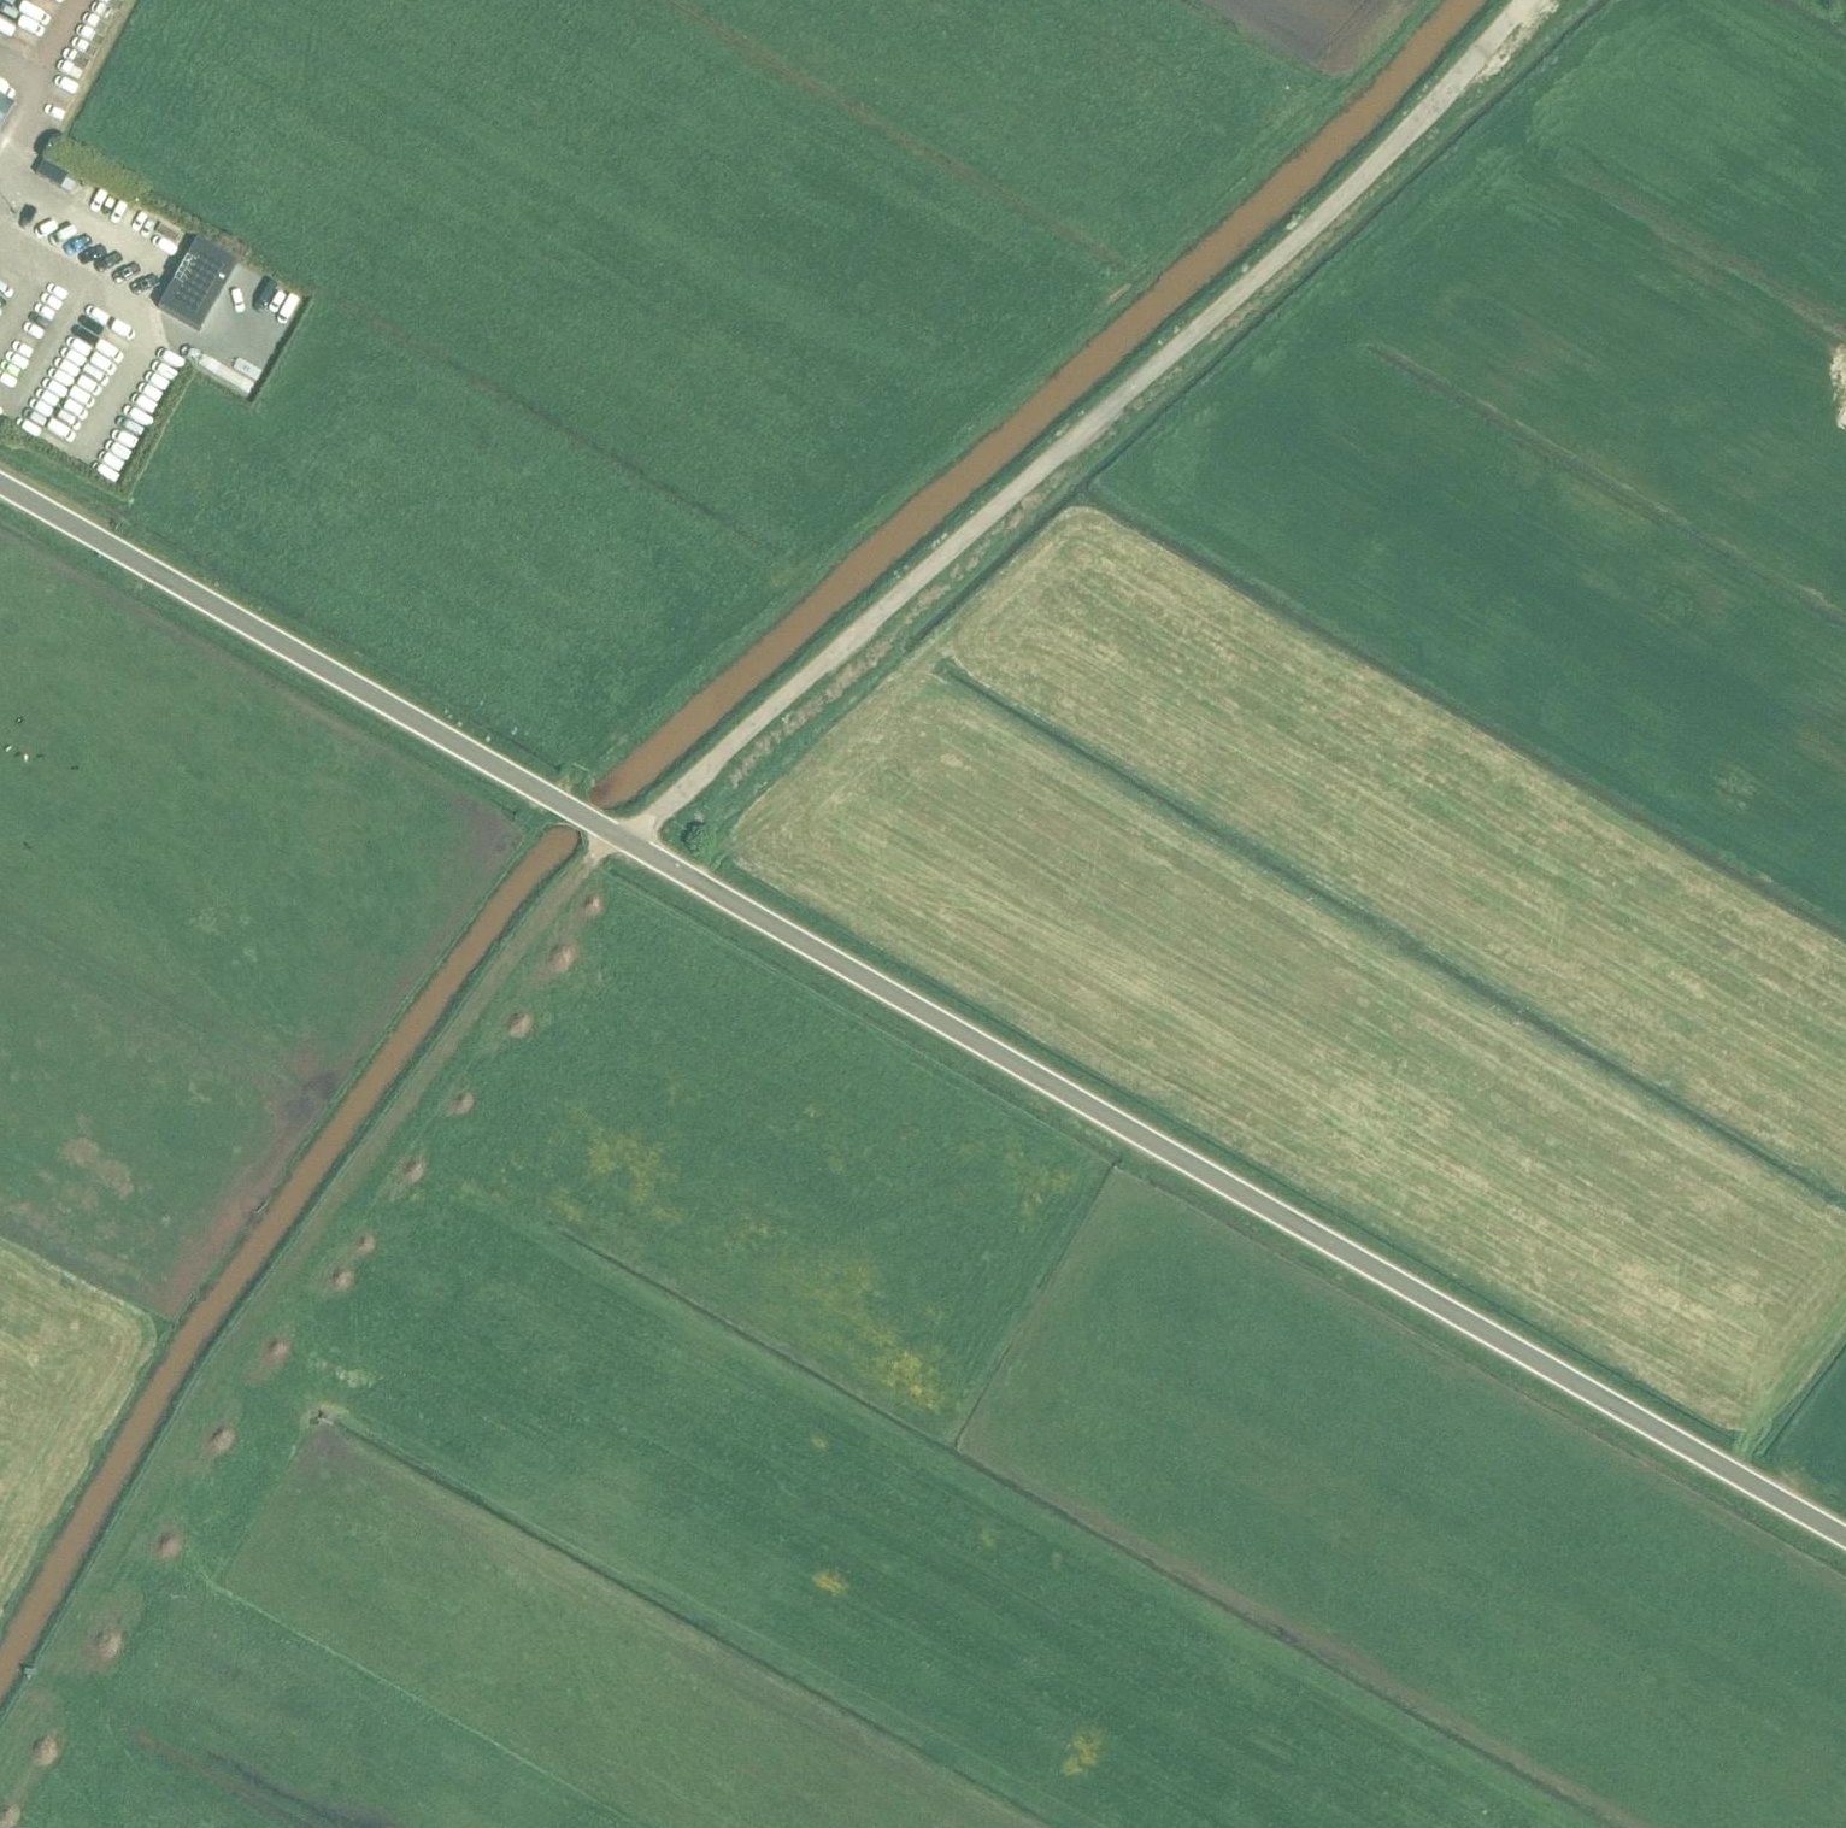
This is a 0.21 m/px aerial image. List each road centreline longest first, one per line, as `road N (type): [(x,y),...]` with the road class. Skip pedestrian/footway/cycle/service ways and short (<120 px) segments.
road 1 (tertiary): [(1845,1539),(0,487)]
road 2 (track): [(626,843),(1351,191),(1528,0)]
road 3 (track): [(0,1755),(238,1342),(557,900),(612,836)]

